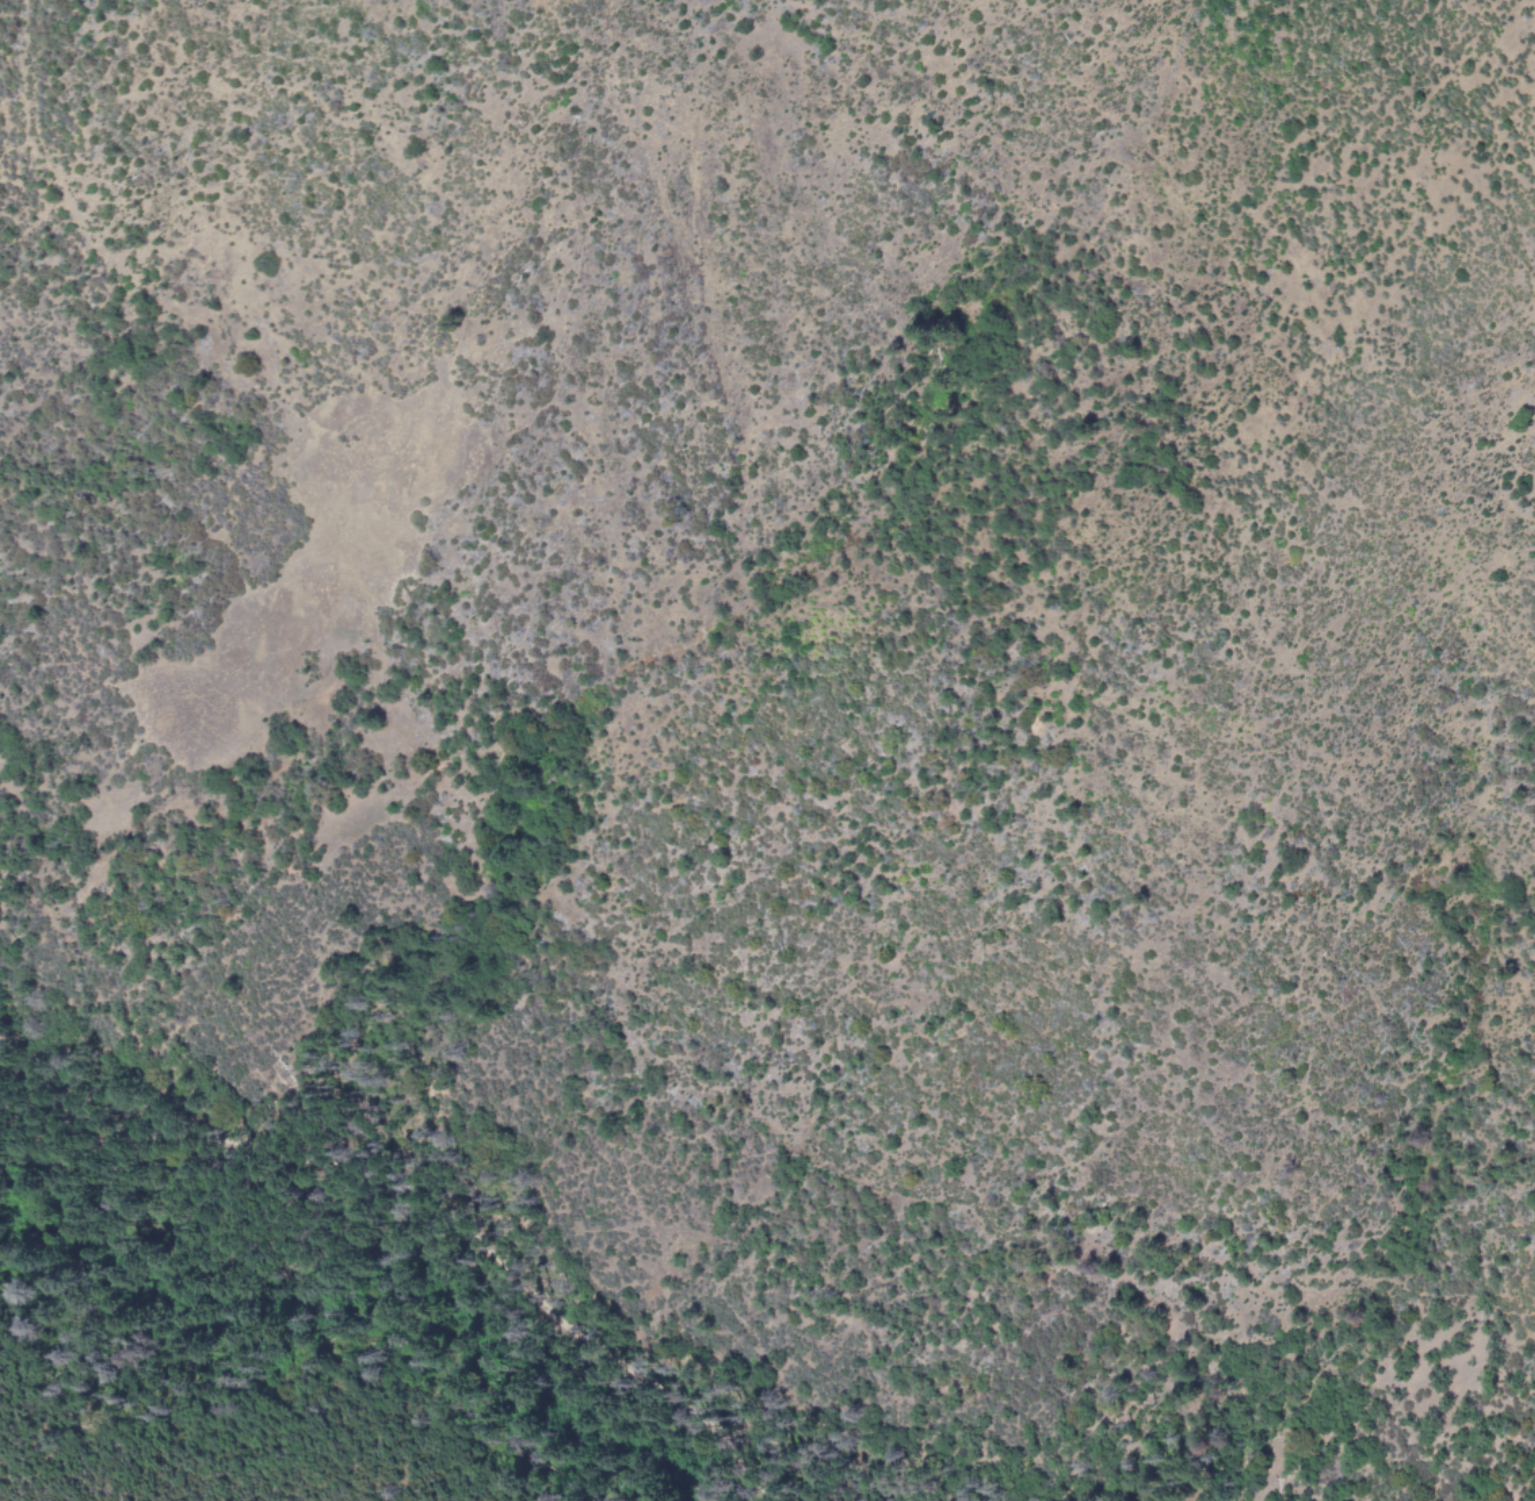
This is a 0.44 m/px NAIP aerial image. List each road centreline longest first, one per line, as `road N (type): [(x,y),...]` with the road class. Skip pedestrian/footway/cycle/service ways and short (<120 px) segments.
road 1 (residential): [(722,1500),(486,1234),(25,1092),(0,1058)]
road 2 (track): [(789,1500),(795,1481),(676,1206)]

